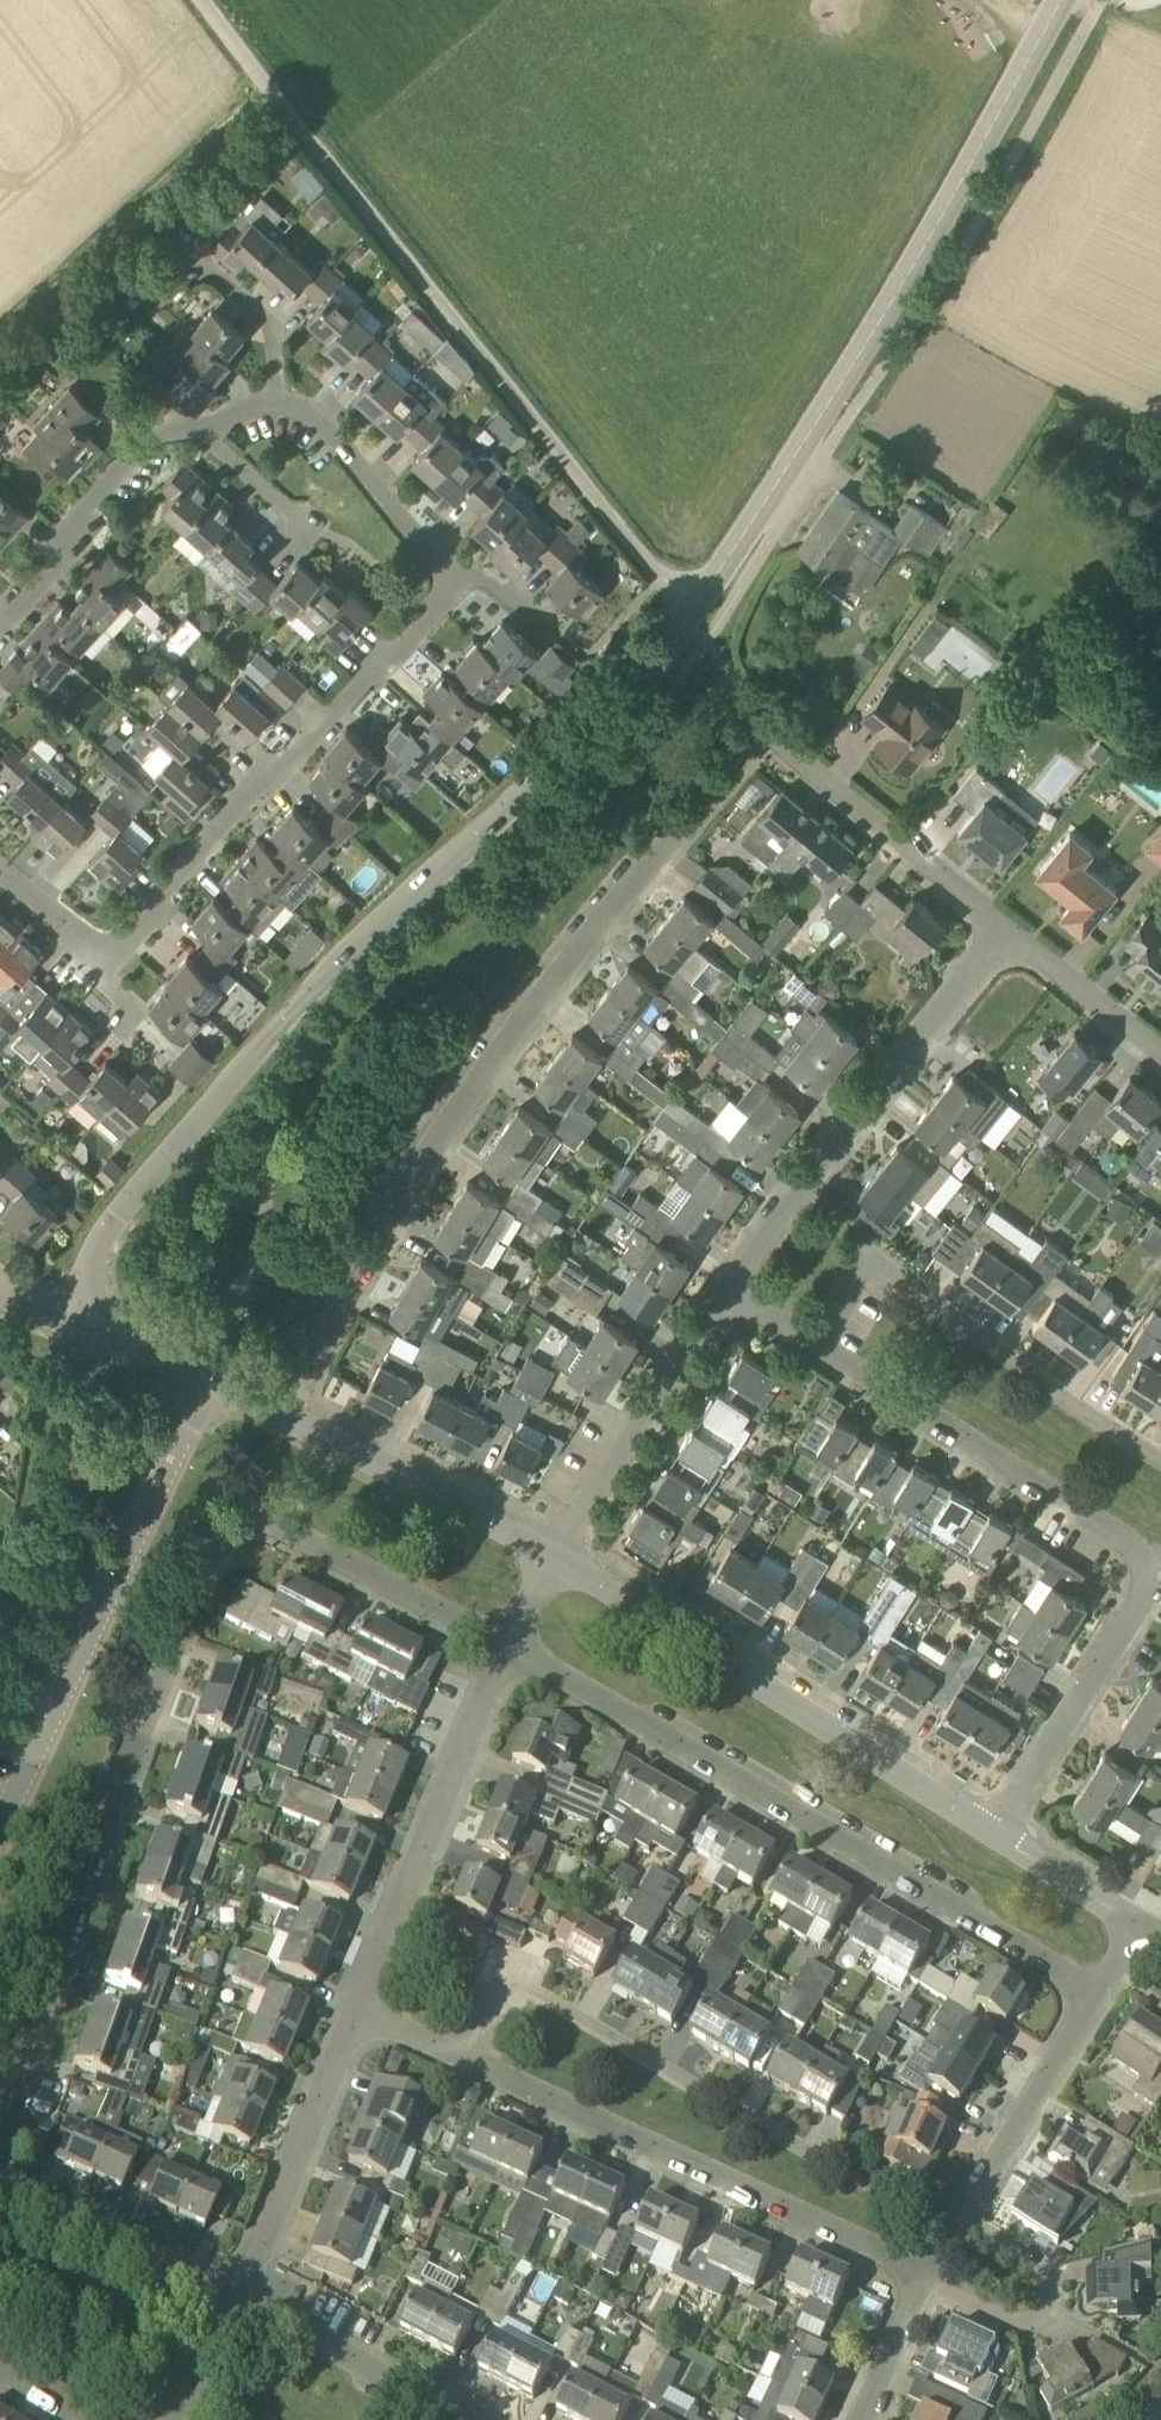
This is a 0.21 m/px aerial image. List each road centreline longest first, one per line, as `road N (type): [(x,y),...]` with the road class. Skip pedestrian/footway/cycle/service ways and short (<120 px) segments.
road 1 (tertiary): [(70,1319),(108,1226),(271,1036),(406,896),(566,756),(692,614)]
road 2 (residential): [(283,1416),(448,1121),(765,728)]
road 3 (unclassified): [(692,614),(586,492),(205,0)]
road 4 (tertiary): [(692,614),(887,314),(1061,0)]
road 5 (residential): [(1093,1994),(508,1653)]
road 6 (residential): [(0,2137),(196,1587),(218,1544),(242,1522)]
road 7 (residential): [(467,2061),(501,1975),(949,2234)]
road 8 (residential): [(555,1556),(993,1835)]
road 9 (residential): [(107,955),(445,597),(449,574)]
road 10 (residential): [(930,2271),(467,2061)]
road 11 (tertiary): [(0,1828),(209,1377)]
road 12 (residential): [(731,1288),(1006,929)]
road 13 (residential): [(1160,1459),(880,1268),(861,1280),(818,1343)]
road 14 (residential): [(1160,1568),(818,1343)]
road 15 (residential): [(361,2014),(508,1653)]
road 16 (track): [(279,94),(0,355)]
road 17 (residential): [(555,1556),(731,1288)]
road 18 (residential): [(1006,929),(765,728)]
road 19 (residential): [(237,2302),(361,2014)]
road 20 (residential): [(993,1835),(1160,1573)]
road 21 (residential): [(283,1416),(555,1556)]
road 22 (residential): [(508,1653),(290,1532),(242,1522)]
road 23 (residential): [(0,624),(61,561),(71,528),(146,441),(201,430)]
road 24 (residential): [(958,2220),(1039,2268),(1046,2309),(1015,2327),(921,2288)]
road 25 (residential): [(237,2302),(8,2194),(0,2178)]
road 26 (residential): [(958,2220),(1093,1994)]
road 27 (residential): [(466,2419),(237,2302)]
road 28 (residential): [(449,574),(329,428),(275,403)]
road 29 (residential): [(1160,1055),(1006,929)]
road 30 (residential): [(275,403),(267,318),(183,249)]
road 31 (residential): [(993,1835),(1134,1924)]
road 32 (tertiary): [(209,1377),(70,1319)]
road 33 (residential): [(861,2419),(921,2288)]
road 34 (residential): [(201,430),(308,526)]
road 35 (residential): [(167,2419),(237,2302)]
road 36 (residential): [(107,955),(0,874)]
road 37 (residential): [(449,574),(477,578),(555,635)]

